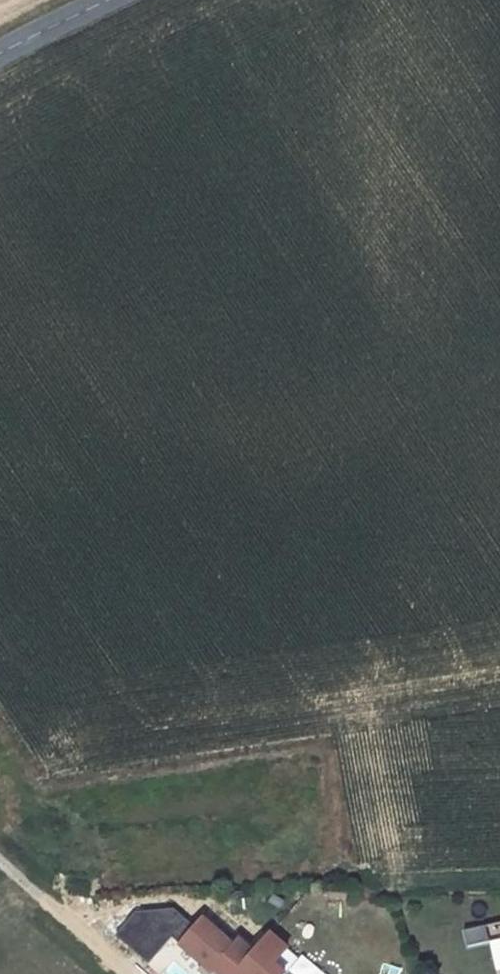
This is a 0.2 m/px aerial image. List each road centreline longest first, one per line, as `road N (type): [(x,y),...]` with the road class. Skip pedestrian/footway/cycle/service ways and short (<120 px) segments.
road 1 (track): [(0,854),(129,973)]

